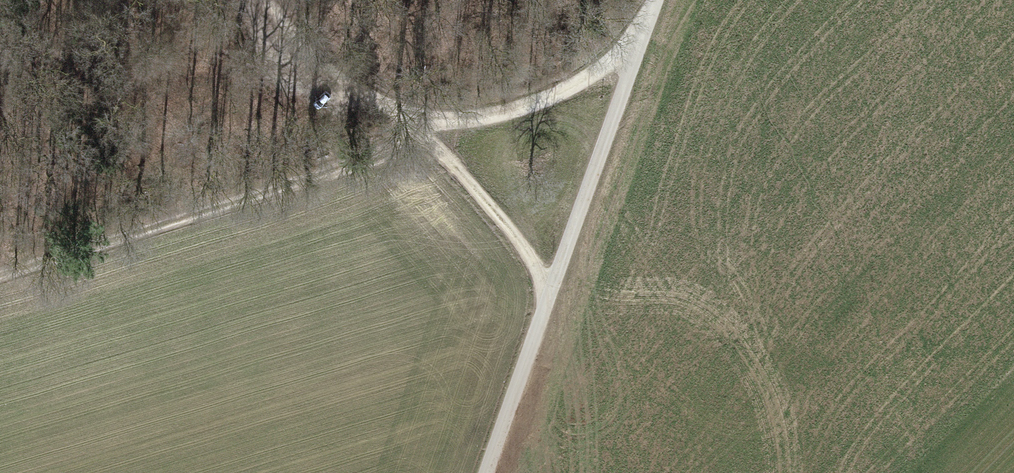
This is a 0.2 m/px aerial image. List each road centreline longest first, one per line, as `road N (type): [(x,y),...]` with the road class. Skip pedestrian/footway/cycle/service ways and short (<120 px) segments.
road 1 (track): [(0,270),(232,197),(409,126),(513,229),(547,292)]
road 2 (unclassified): [(656,0),(487,472)]
road 3 (track): [(641,39),(528,99),(409,126),(367,93),(296,0)]

